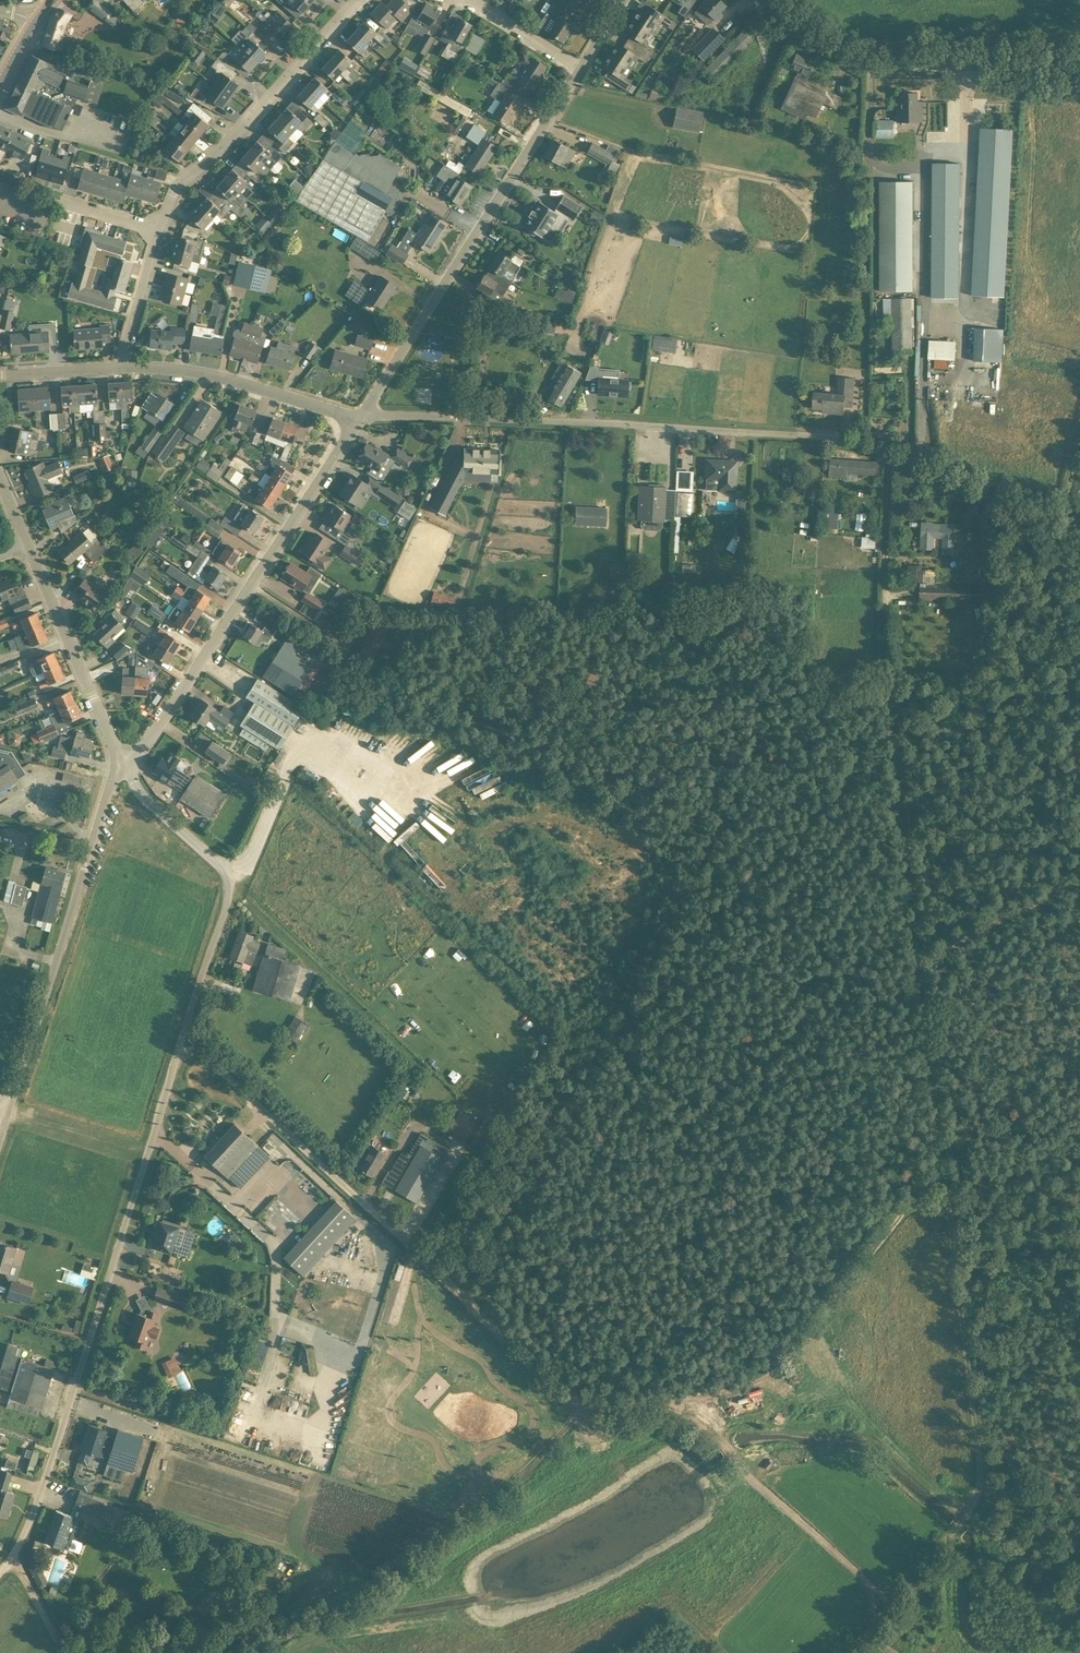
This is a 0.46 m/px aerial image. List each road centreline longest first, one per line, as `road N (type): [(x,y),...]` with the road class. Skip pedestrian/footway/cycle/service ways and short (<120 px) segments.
road 1 (track): [(944,1180),(892,732),(897,461),(1079,523)]
road 2 (track): [(890,1606),(660,1400),(585,1409),(415,1254)]
road 3 (unclassified): [(0,1575),(20,1551),(69,1414),(184,1037)]
road 4 (unclassified): [(362,415),(831,436),(897,461)]
road 5 (track): [(944,1180),(983,1486),(890,1606)]
road 6 (residential): [(121,765),(140,754),(362,415)]
road 7 (unclassified): [(362,415),(582,68)]
road 8 (track): [(660,1400),(765,1383),(944,1180)]
road 9 (unclassified): [(13,1097),(121,765)]
road 10 (unclassified): [(1079,67),(860,61),(767,0)]
road 11 (unclassified): [(184,1037),(230,890),(211,856),(152,805),(121,765)]
road 12 (unclassified): [(415,1254),(184,1037)]
road 13 (residential): [(159,233),(183,182),(359,0)]
road 14 (residential): [(362,415),(189,368),(119,367)]
road 15 (residential): [(121,765),(27,545)]
road 16 (track): [(914,959),(1079,875)]
road 17 (residential): [(119,367),(159,233)]
road 18 (residential): [(470,0),(582,68)]
road 19 (residential): [(159,233),(71,206),(61,240)]

